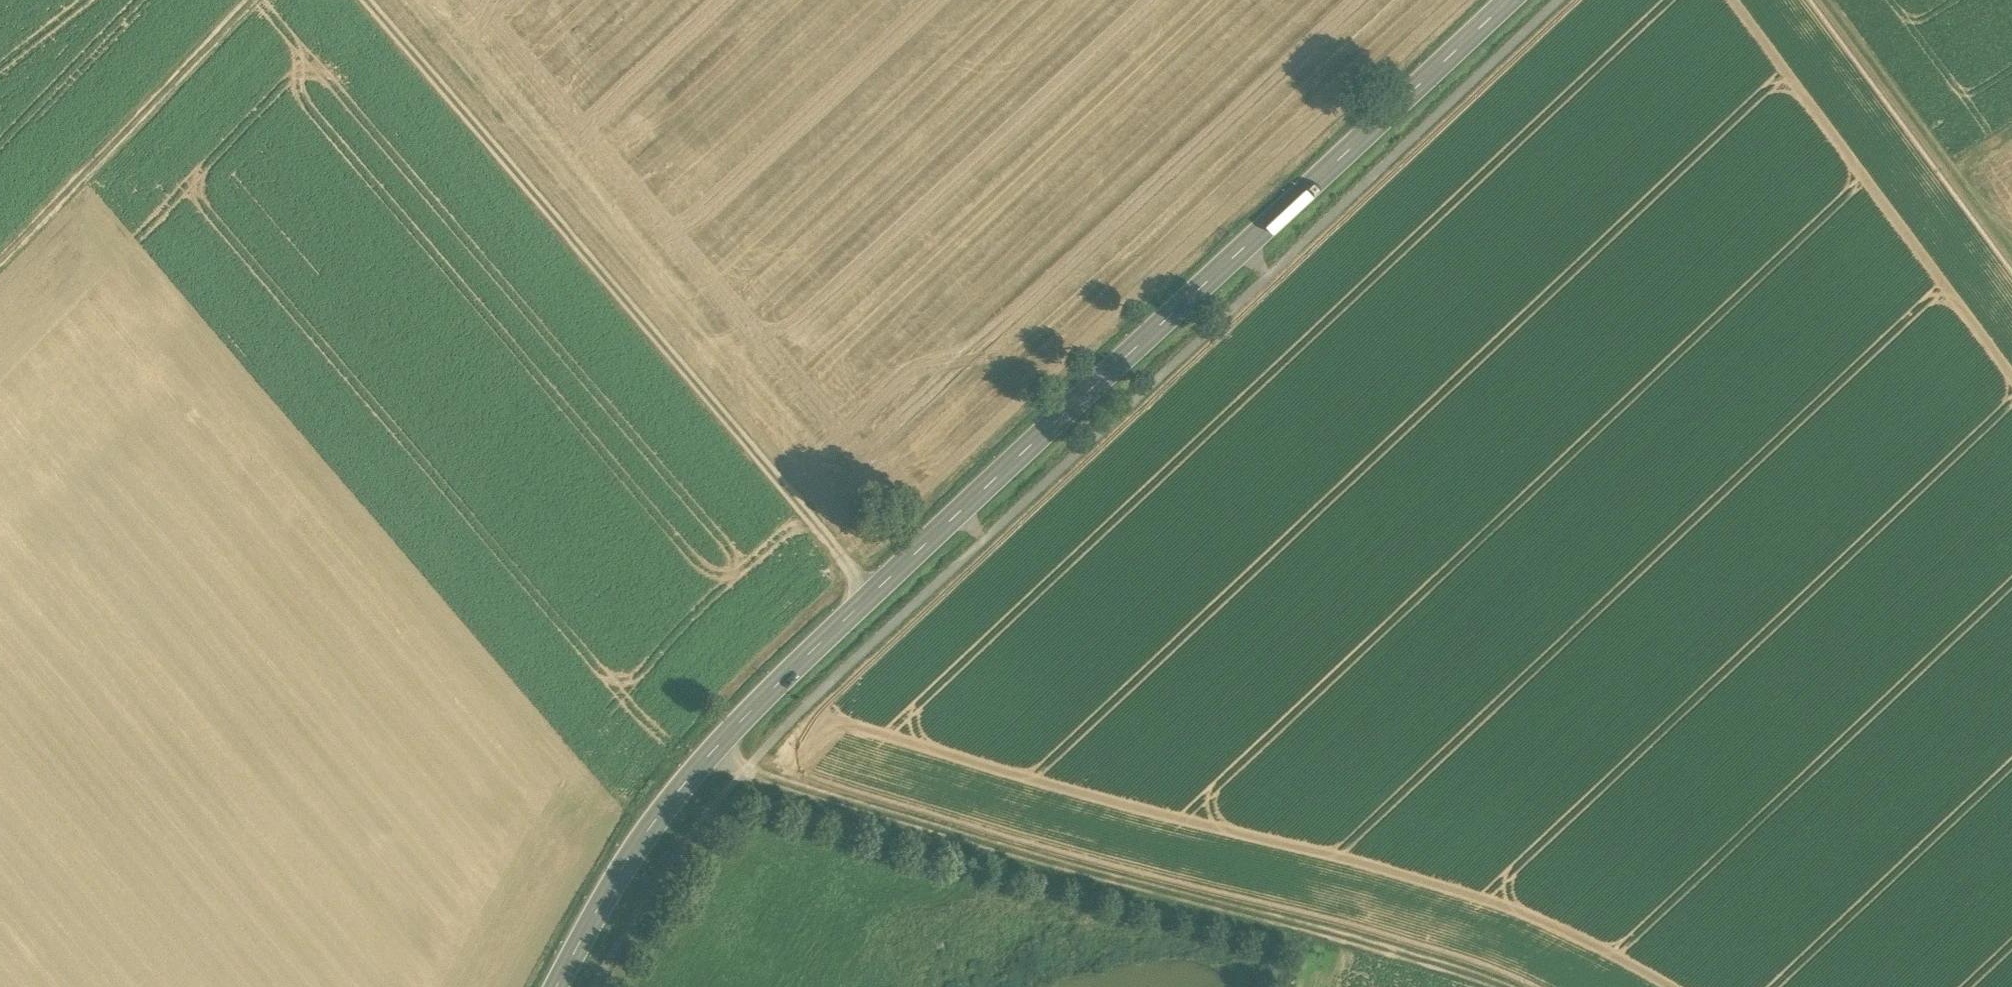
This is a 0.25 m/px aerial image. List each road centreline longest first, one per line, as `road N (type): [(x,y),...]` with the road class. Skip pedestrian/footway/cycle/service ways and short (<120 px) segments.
road 1 (primary): [(557,986),(635,849),(682,785),(786,673),(1505,0)]
road 2 (track): [(712,752),(742,771),(1502,986)]
road 3 (track): [(369,0),(873,591)]
road 4 (track): [(0,261),(253,0)]
road 5 (track): [(2011,253),(1824,0)]

